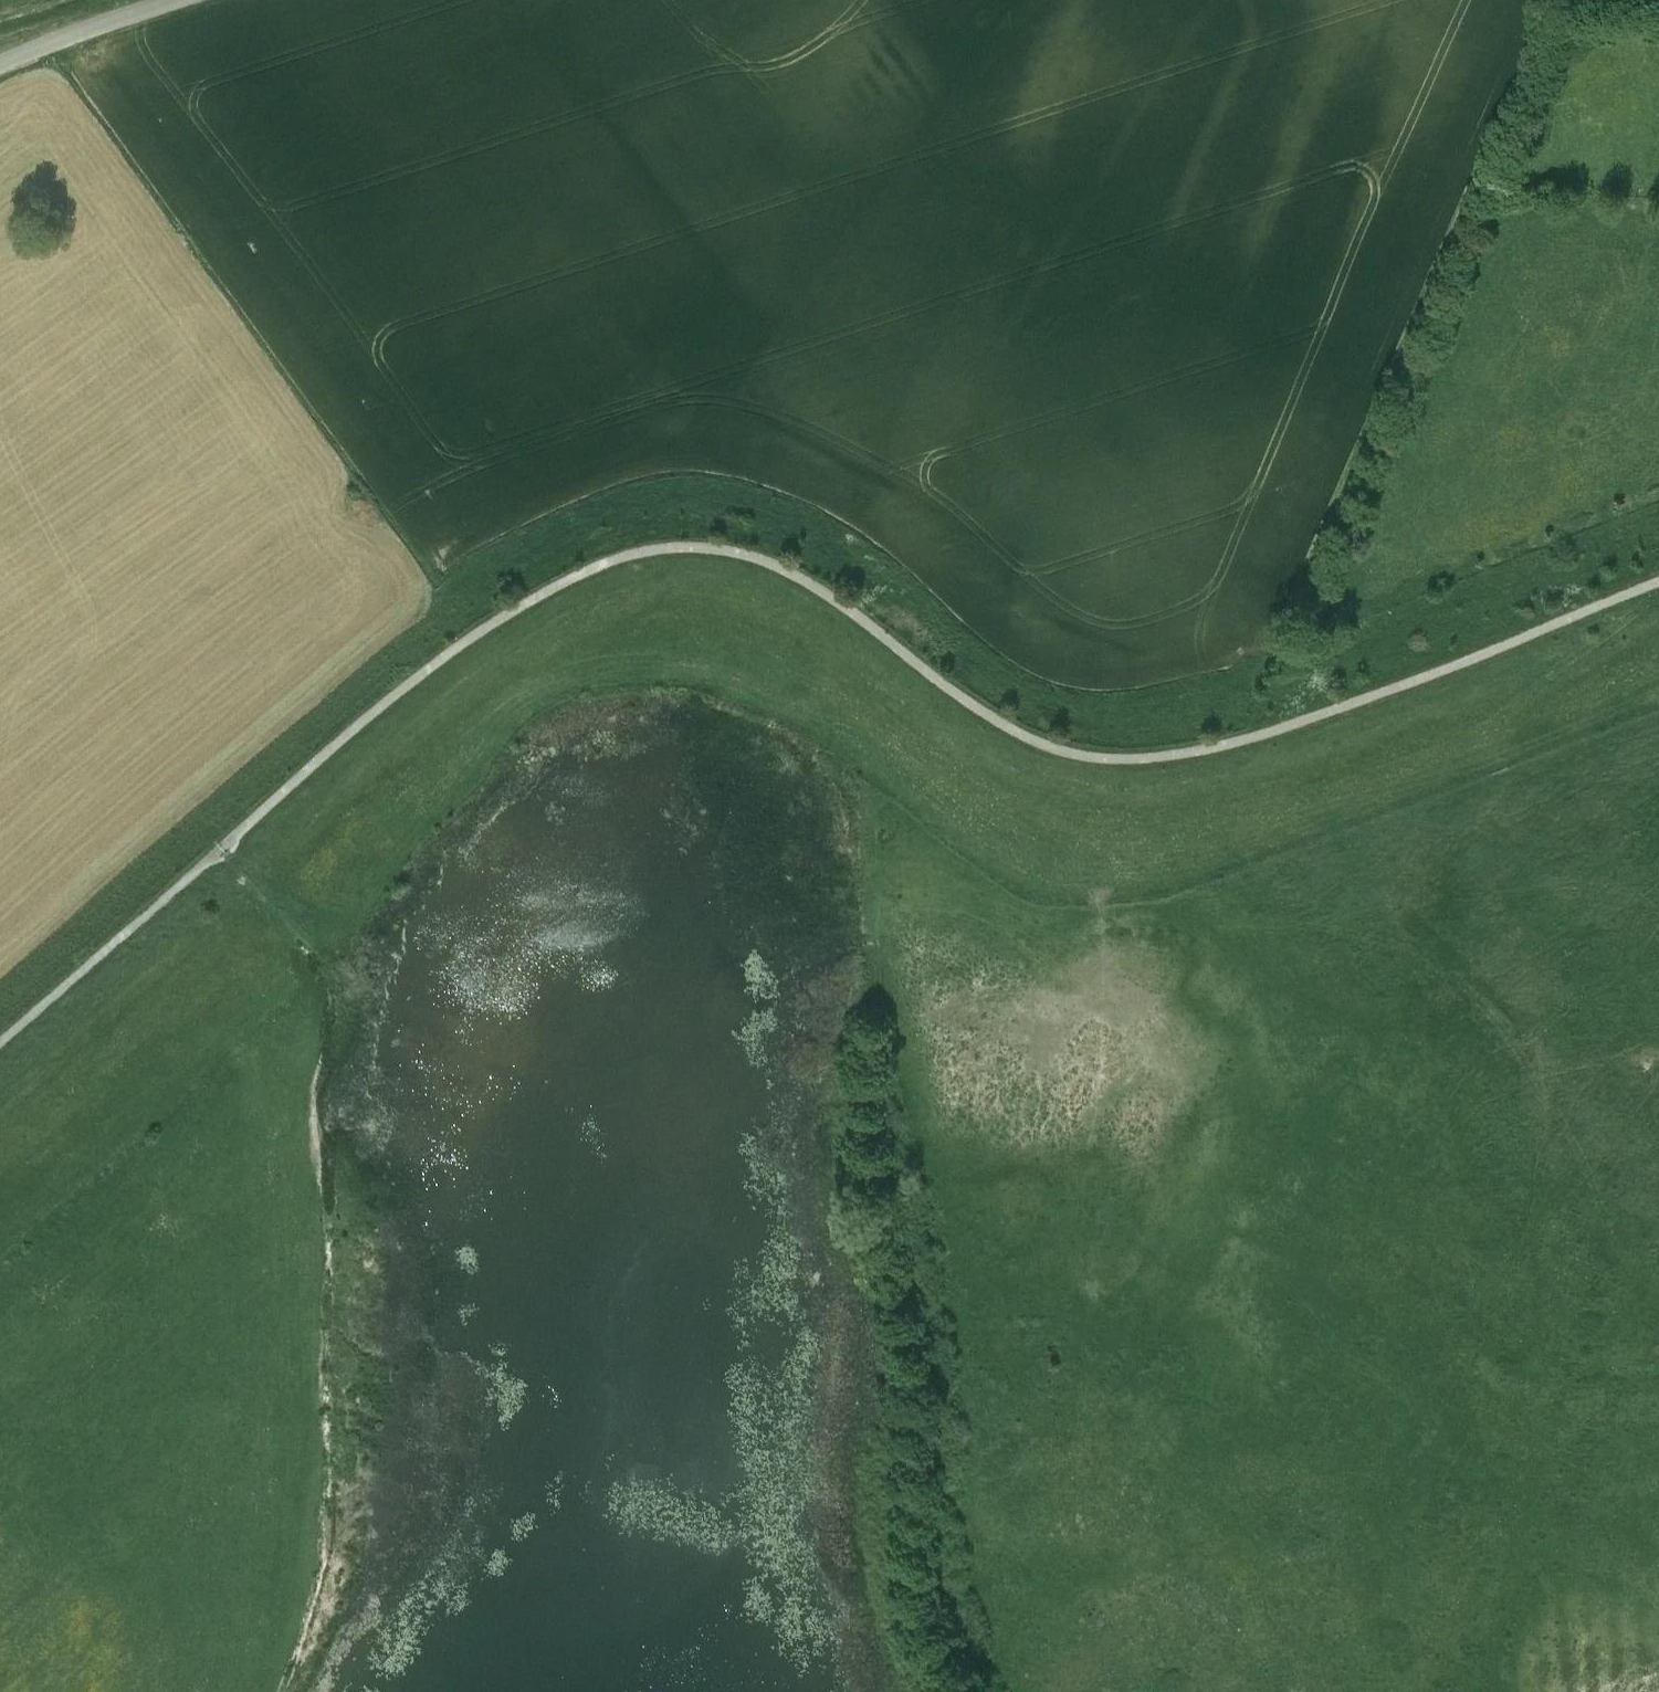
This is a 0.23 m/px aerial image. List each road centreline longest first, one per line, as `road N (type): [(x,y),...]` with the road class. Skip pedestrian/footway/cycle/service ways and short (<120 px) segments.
road 1 (track): [(1290,1691),(1315,1612),(1511,1288),(1544,1171),(1538,1080),(1494,884),(1496,782),(1487,743),(1522,694),(1658,593)]
road 2 (unclassified): [(0,69),(178,0)]

